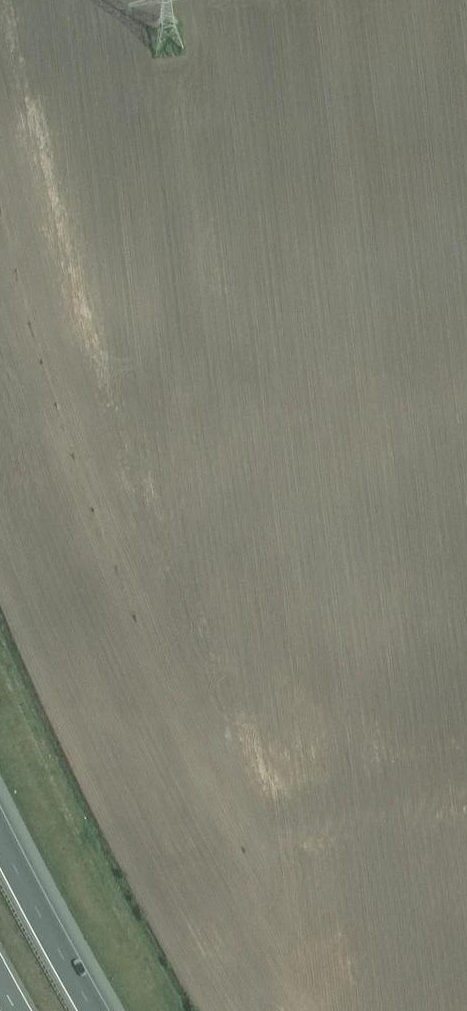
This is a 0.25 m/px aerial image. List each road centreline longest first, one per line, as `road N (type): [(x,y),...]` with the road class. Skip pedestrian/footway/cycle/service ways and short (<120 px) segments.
road 1 (motorway): [(94,1010),(0,828)]

